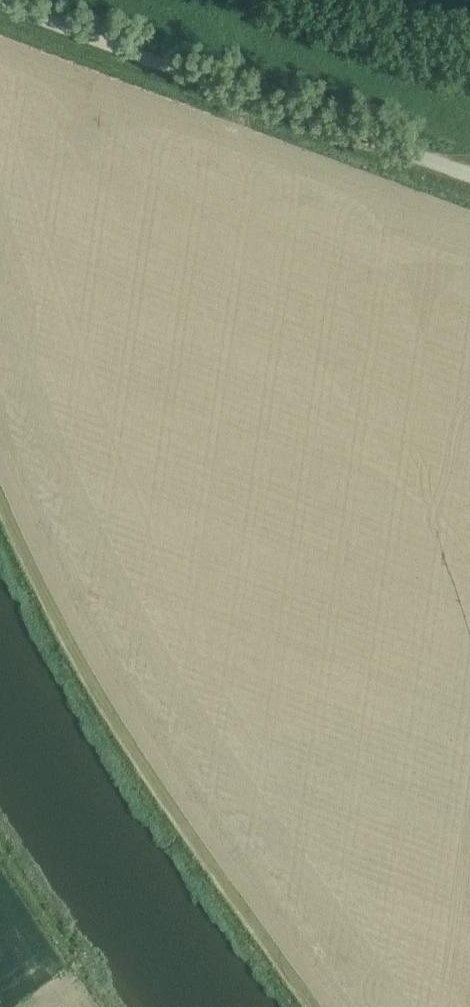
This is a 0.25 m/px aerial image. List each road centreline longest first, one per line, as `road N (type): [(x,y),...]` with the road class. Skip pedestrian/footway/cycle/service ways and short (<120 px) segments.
road 1 (unclassified): [(469,178),(0,5)]

